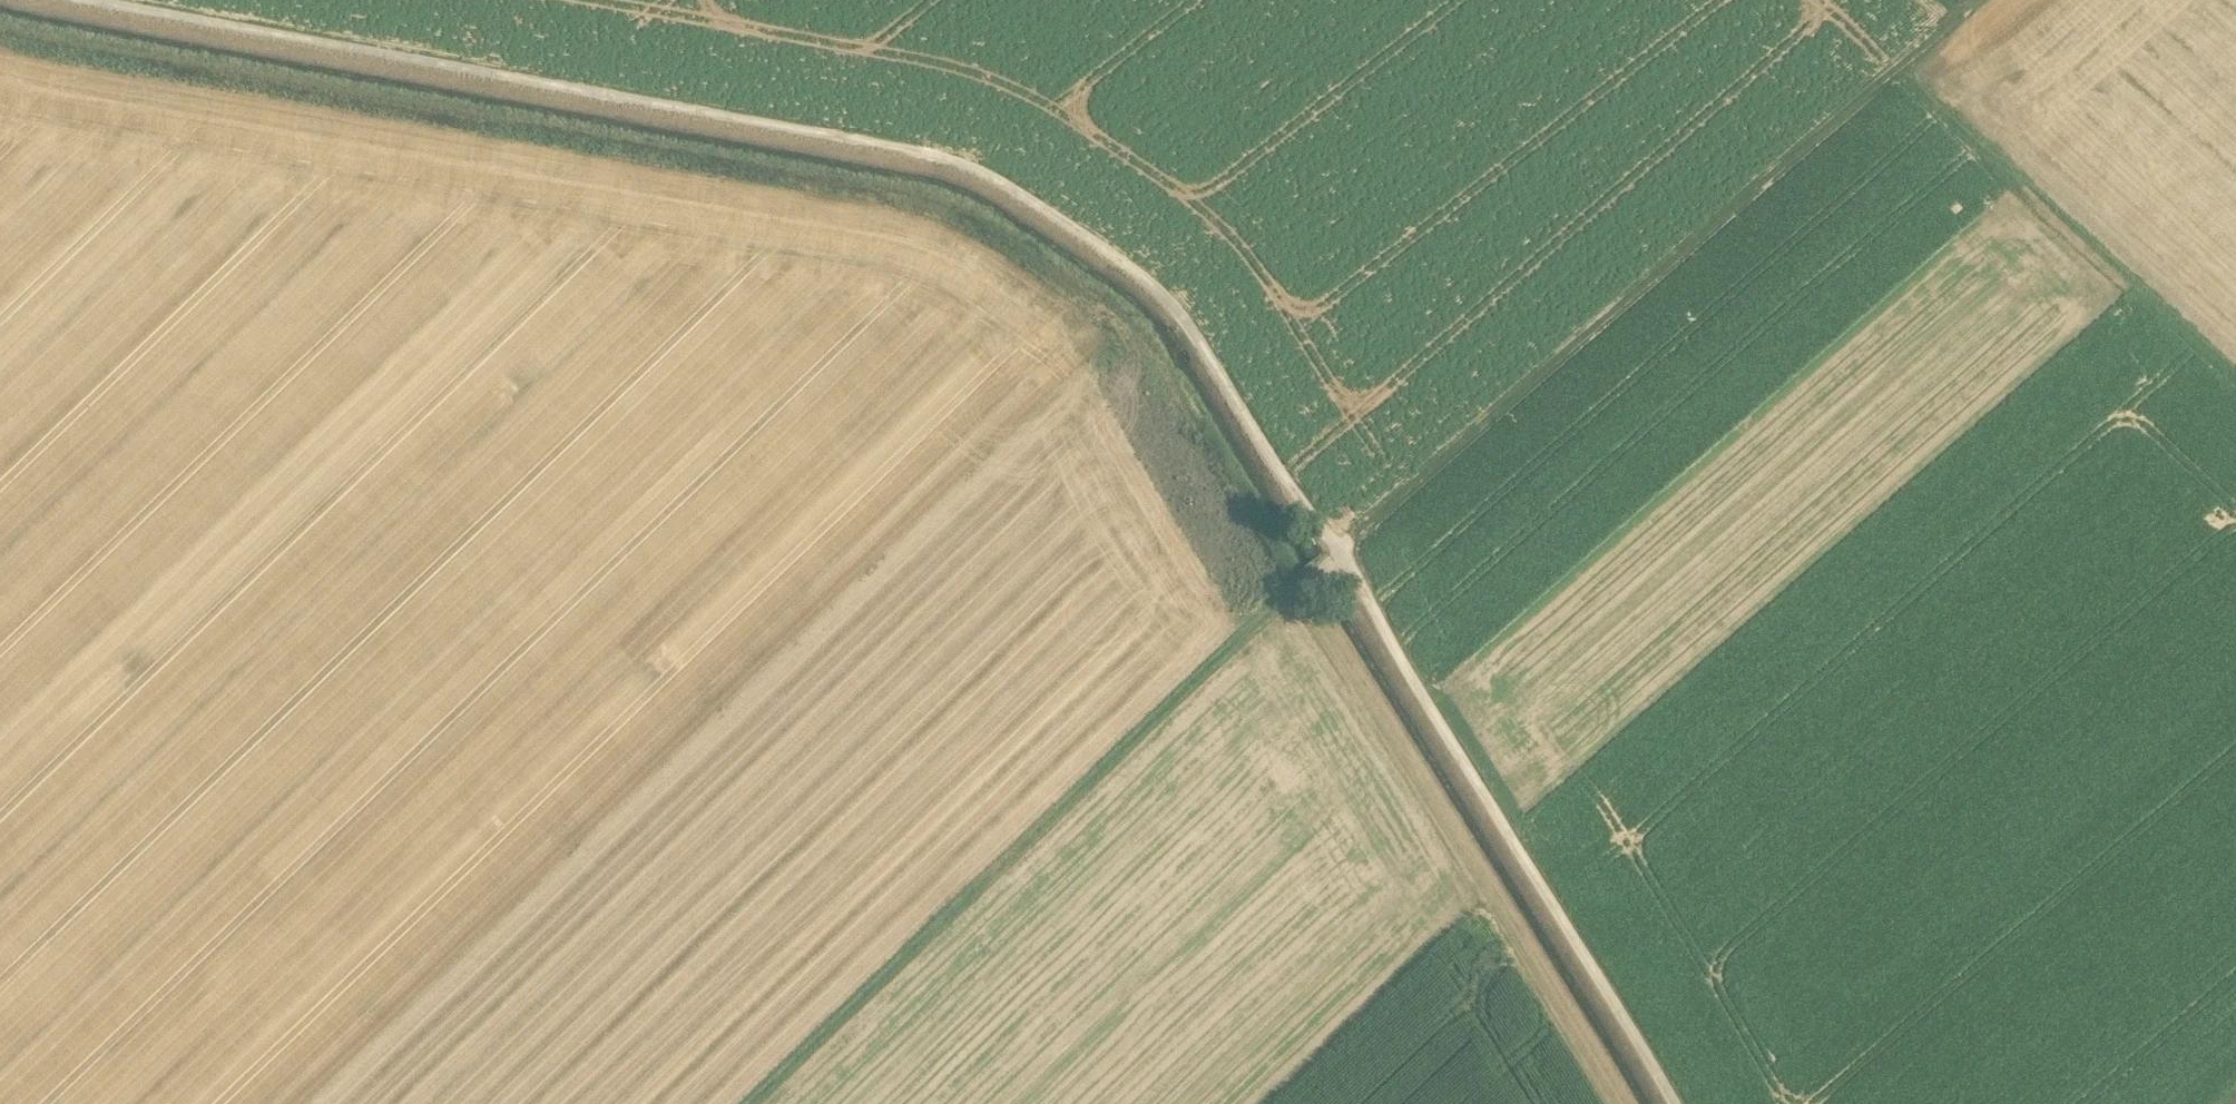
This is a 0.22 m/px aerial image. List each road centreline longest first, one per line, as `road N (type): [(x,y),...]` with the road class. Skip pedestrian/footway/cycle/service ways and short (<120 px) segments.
road 1 (track): [(1676,1103),(1344,560),(1184,317),(1088,238),(978,171),(938,156),(55,0)]
road 2 (track): [(1979,0),(1339,553)]
road 3 (track): [(1344,560),(1266,617),(753,1103)]
road 4 (track): [(2235,390),(1815,0)]

